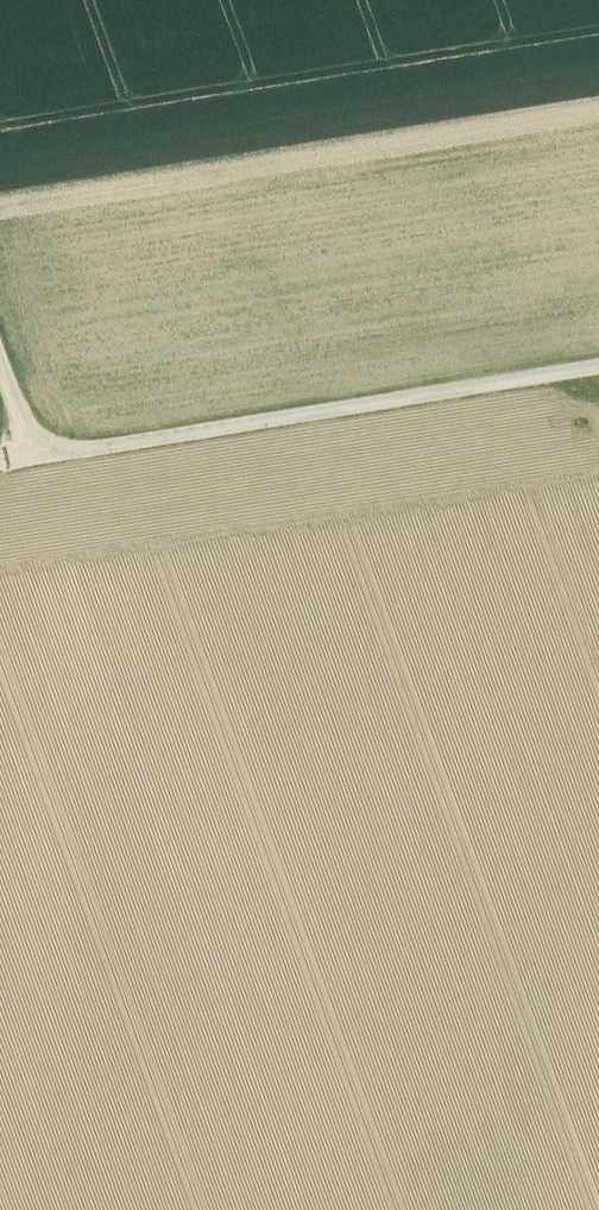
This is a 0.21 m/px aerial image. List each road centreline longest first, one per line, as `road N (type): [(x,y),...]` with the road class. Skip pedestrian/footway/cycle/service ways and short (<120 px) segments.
road 1 (track): [(0,461),(598,366)]

